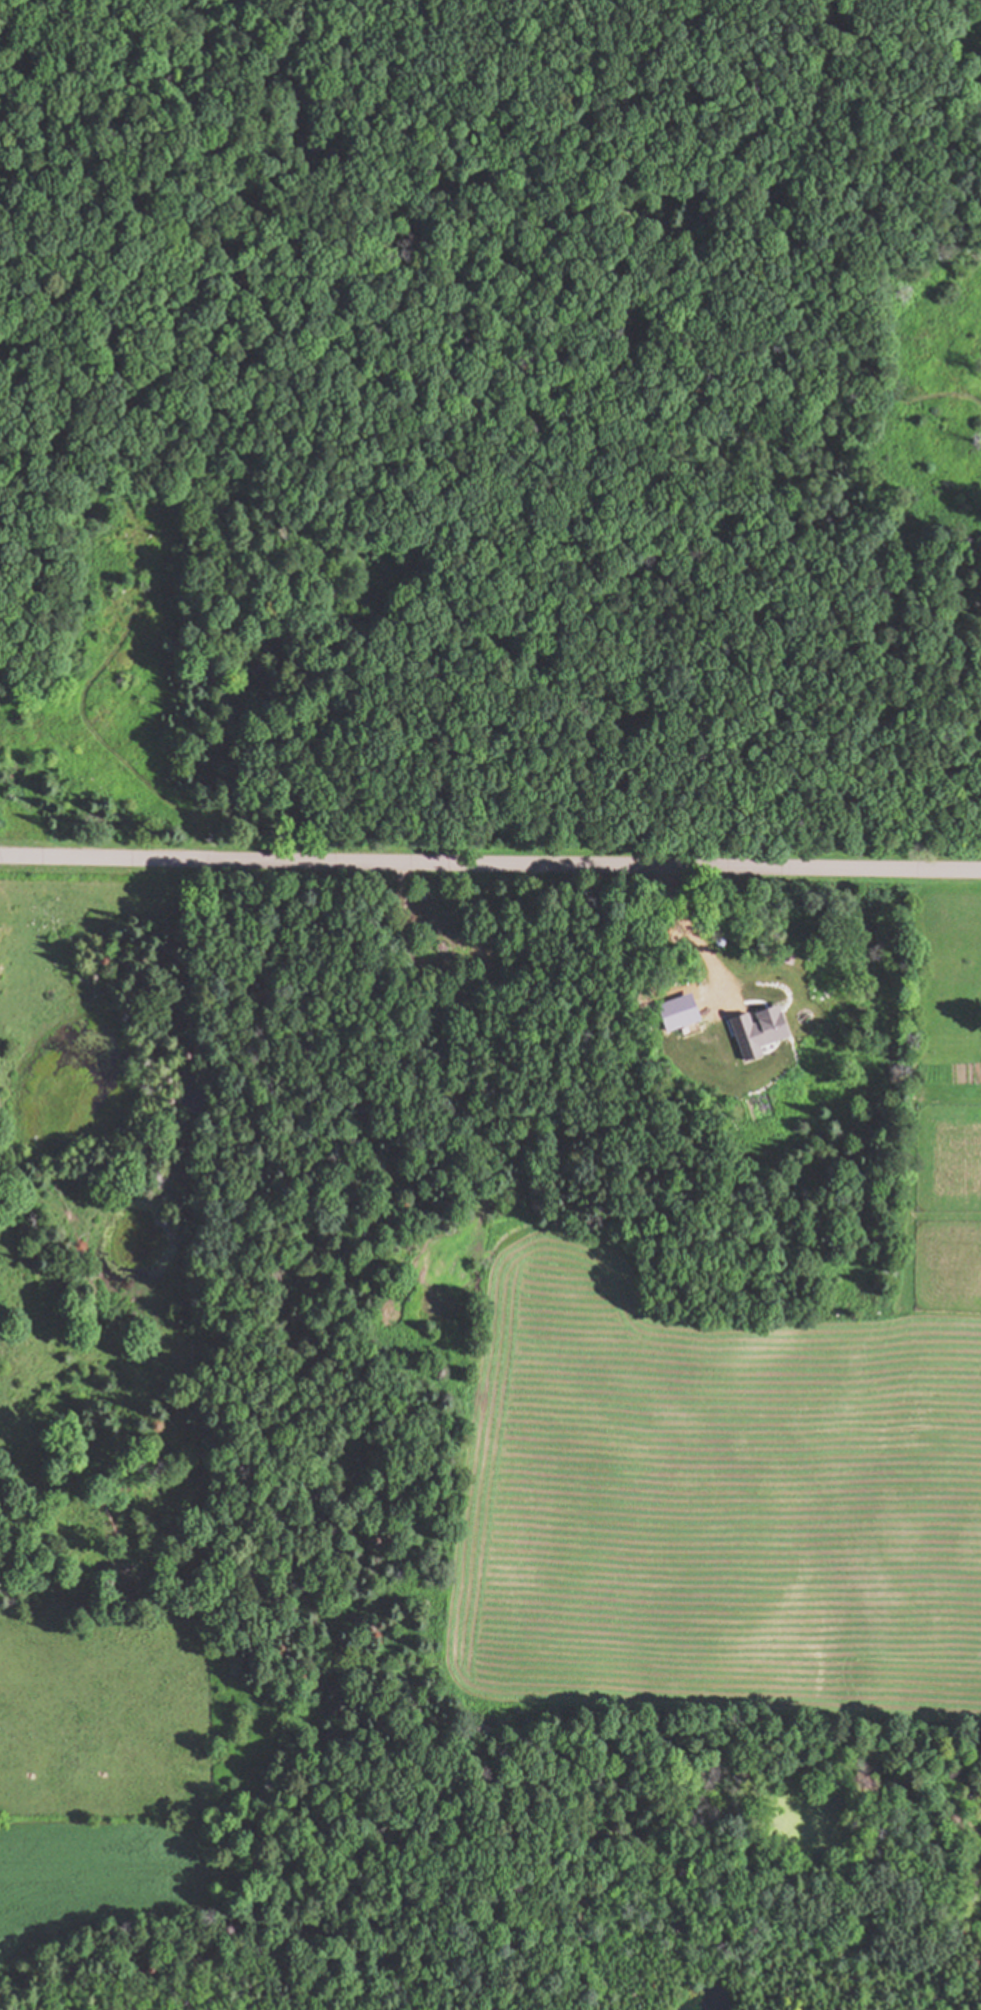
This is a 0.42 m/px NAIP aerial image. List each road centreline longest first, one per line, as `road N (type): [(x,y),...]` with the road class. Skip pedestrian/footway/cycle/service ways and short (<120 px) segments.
road 1 (residential): [(0,858),(980,870)]

